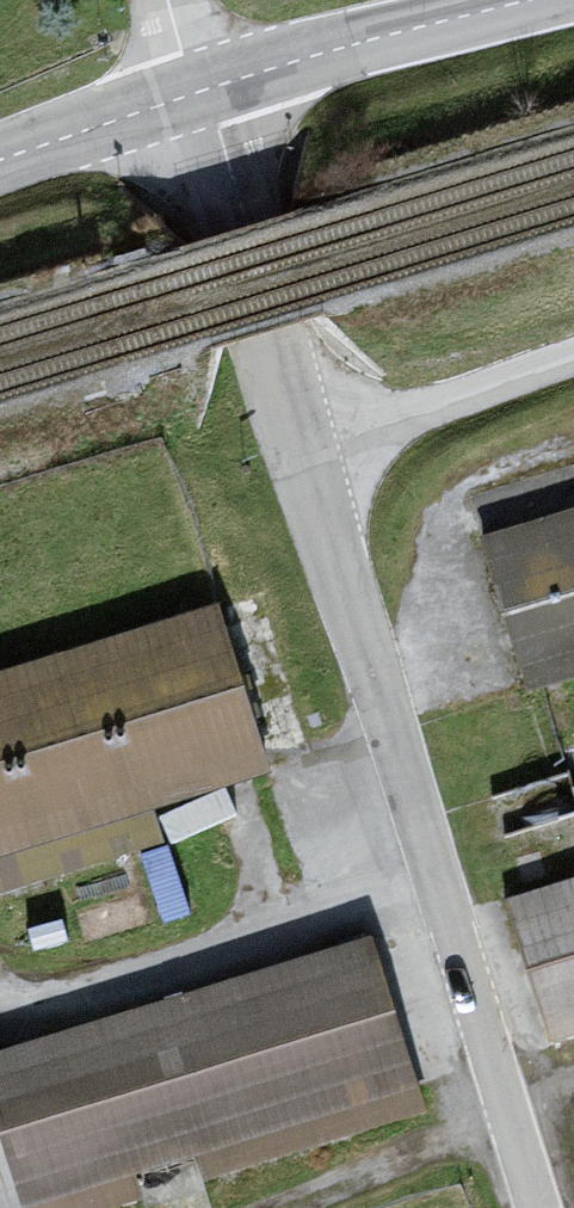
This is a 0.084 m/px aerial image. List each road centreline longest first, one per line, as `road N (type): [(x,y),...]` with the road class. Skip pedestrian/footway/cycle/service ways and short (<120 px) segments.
road 1 (unclassified): [(538,1207),(300,447),(208,89)]
road 2 (tertiary): [(531,0),(208,89)]
road 3 (track): [(285,1207),(512,1126)]
road 4 (tertiary): [(208,89),(0,161)]

